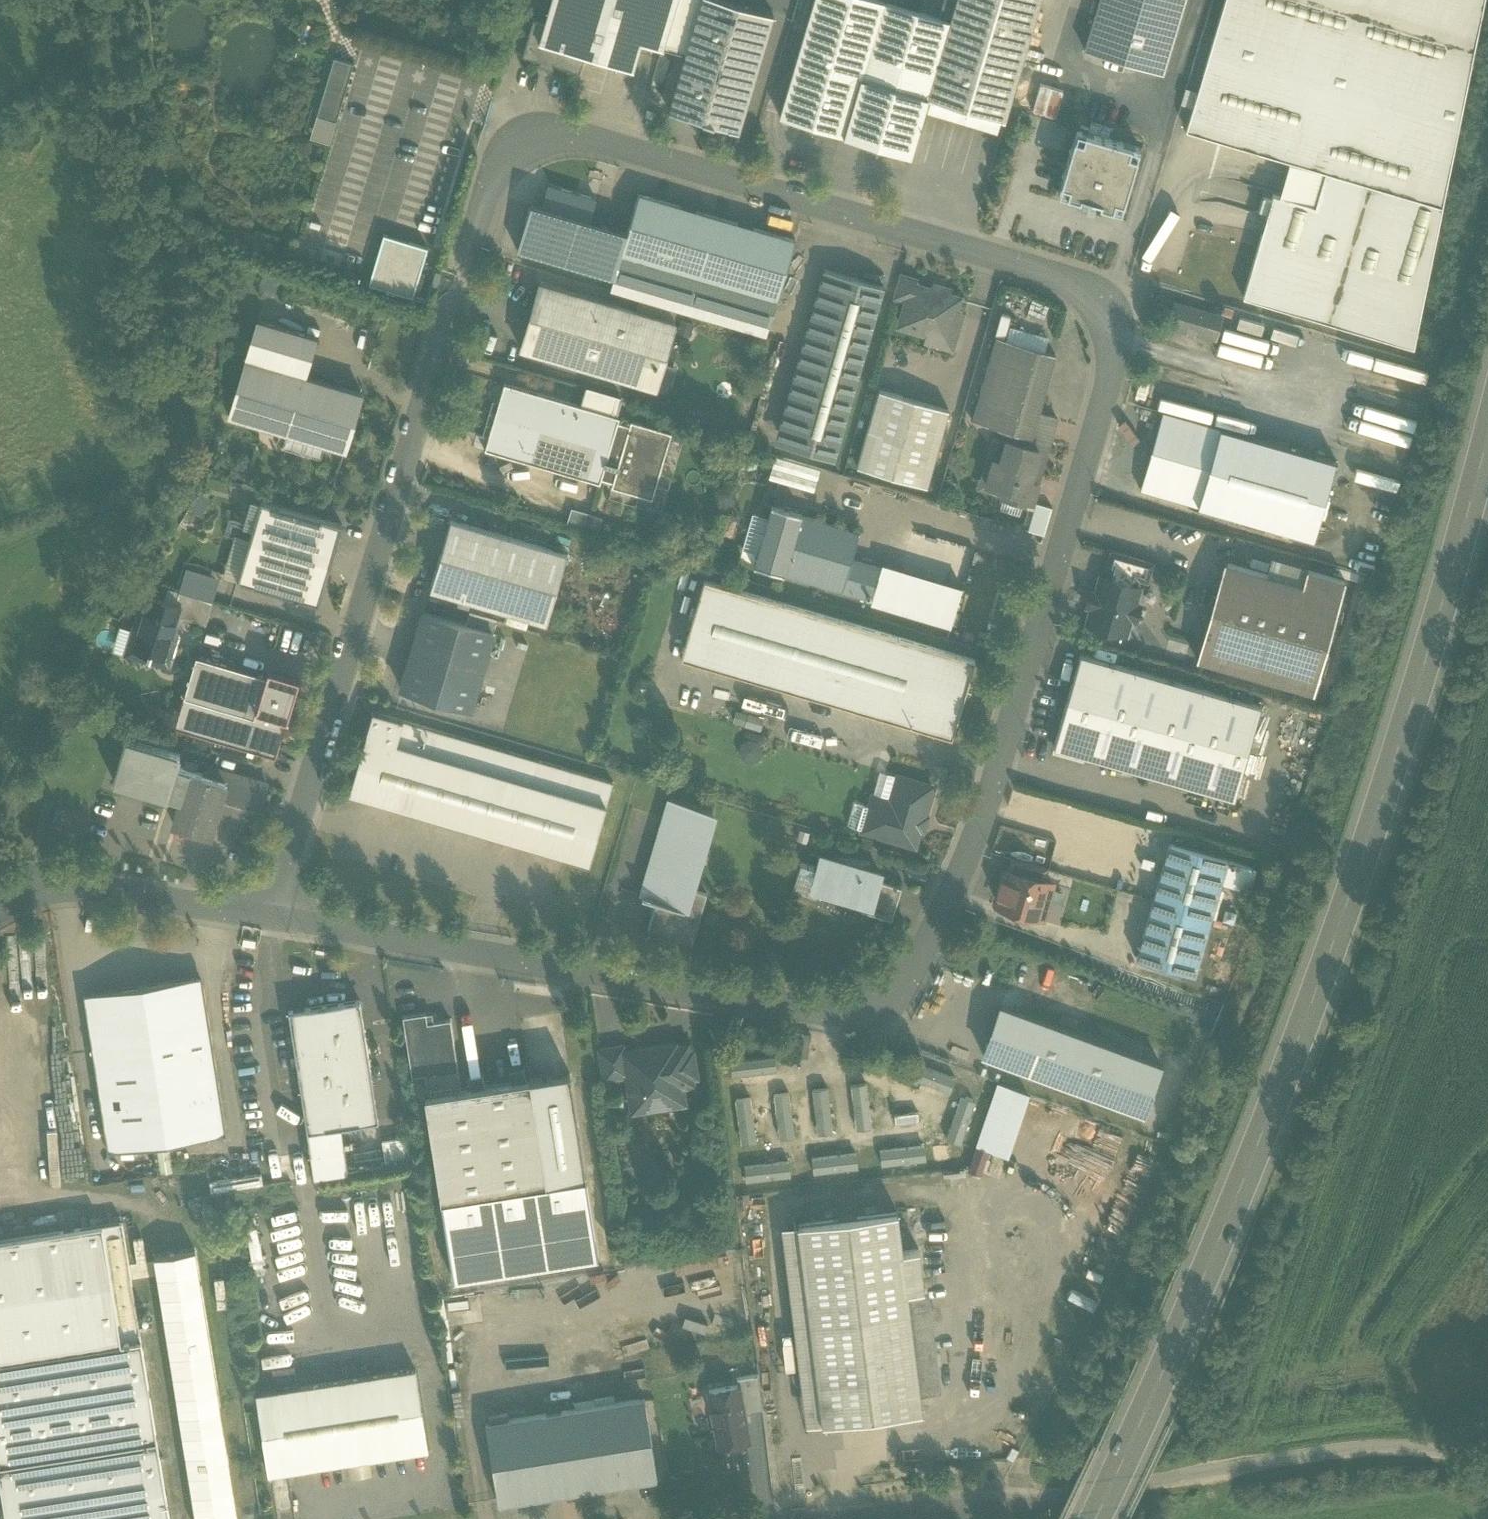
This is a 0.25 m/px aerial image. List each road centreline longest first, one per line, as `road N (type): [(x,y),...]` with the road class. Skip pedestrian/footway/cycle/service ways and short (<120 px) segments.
road 1 (residential): [(269,919),(797,1008),(858,1010),(899,984),(936,932),(993,796),(1124,372),(1120,324),(1105,292),(1061,265),(597,130),(546,133),(522,141),(498,165),(411,451)]
road 2 (primary): [(1091,1518),(1326,966),(1421,695),(1487,439)]
road 3 (residential): [(411,451),(269,919)]
road 4 (residential): [(898,1518),(1350,1450)]
road 5 (residential): [(0,905),(24,893),(98,889),(269,919)]
road 6 (unclassified): [(1350,1450),(1460,1450),(1487,1458)]

